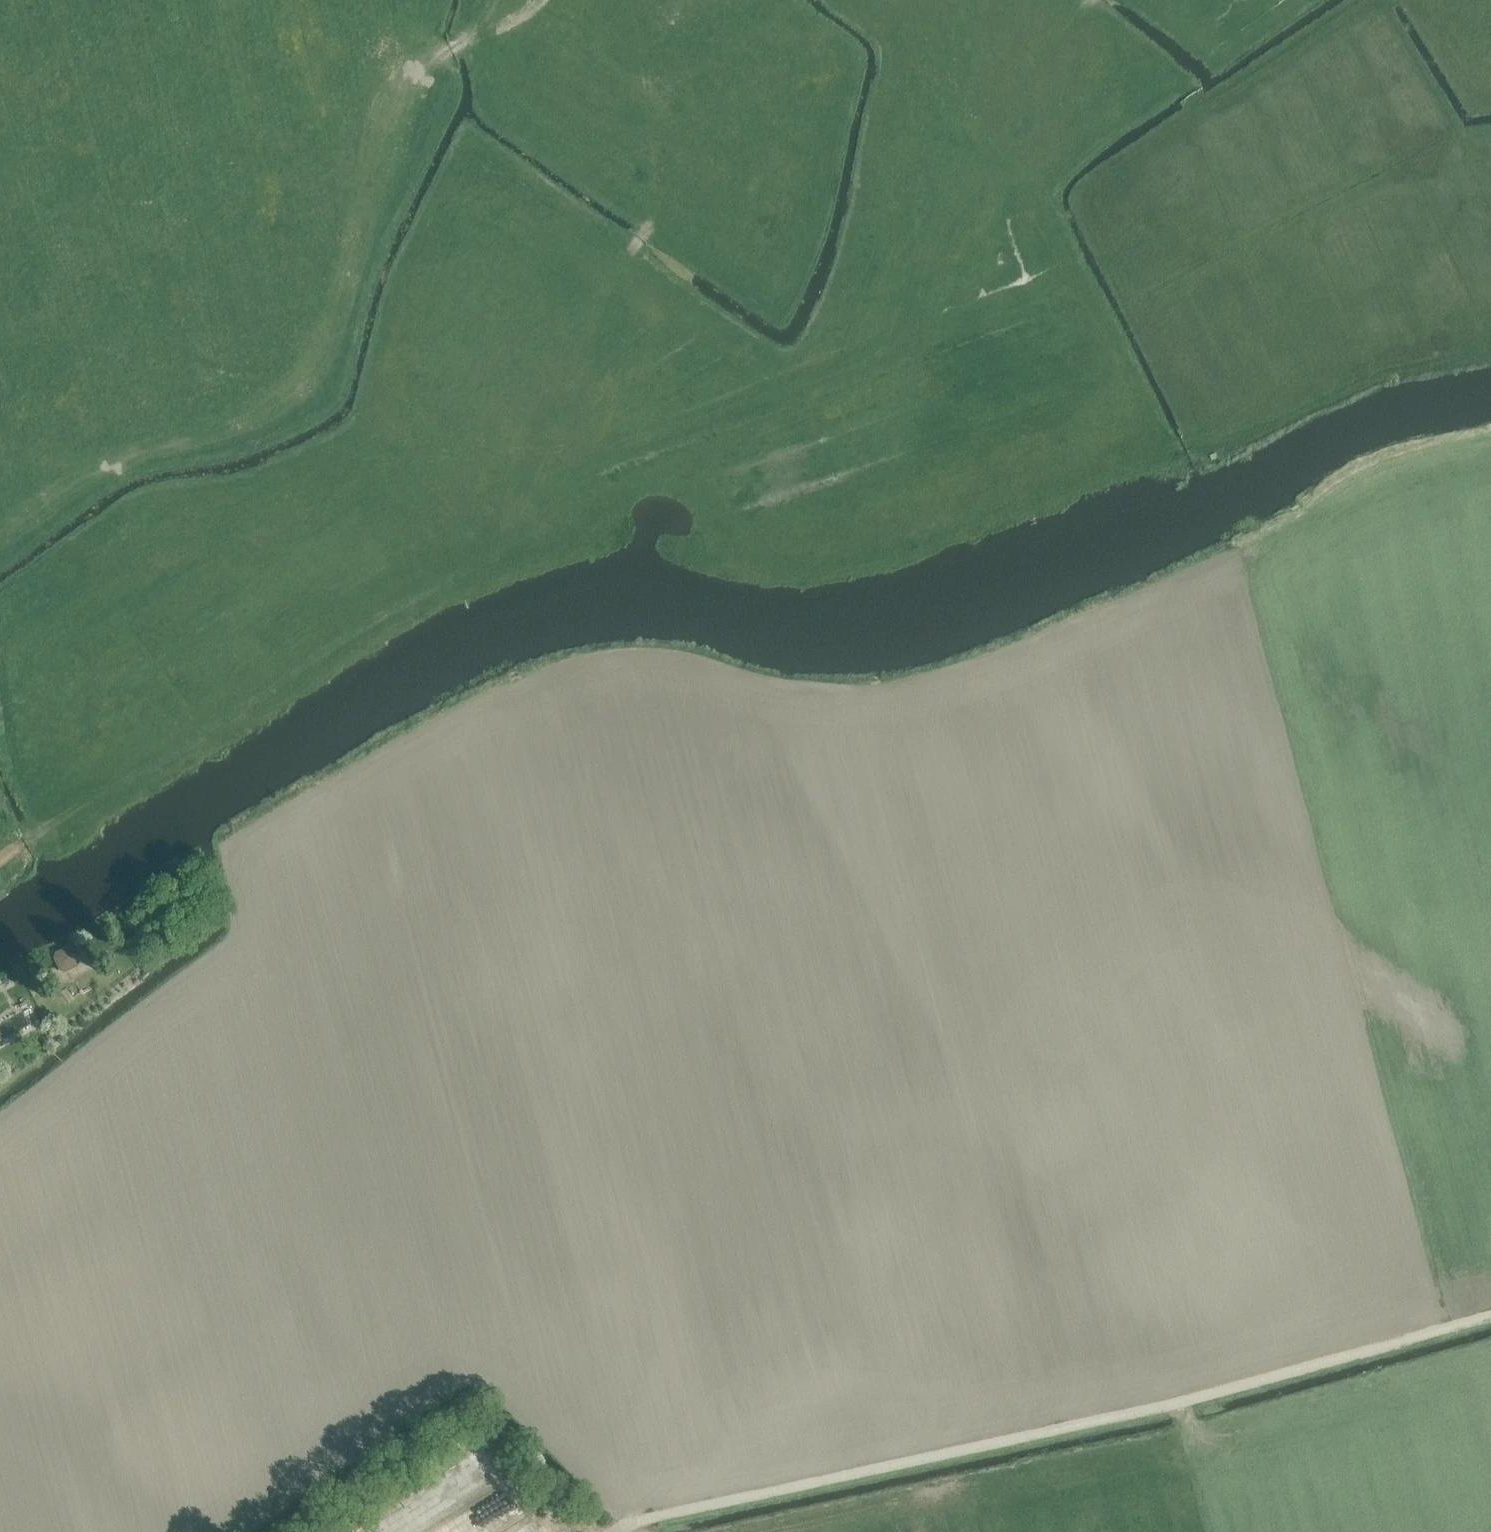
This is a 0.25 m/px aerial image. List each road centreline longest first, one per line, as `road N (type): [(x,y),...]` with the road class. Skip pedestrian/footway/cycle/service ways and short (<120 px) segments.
road 1 (track): [(1490,1317),(1165,1405),(612,1531)]
road 2 (track): [(0,544),(116,464),(328,387),(424,72),(487,24),(492,0)]

